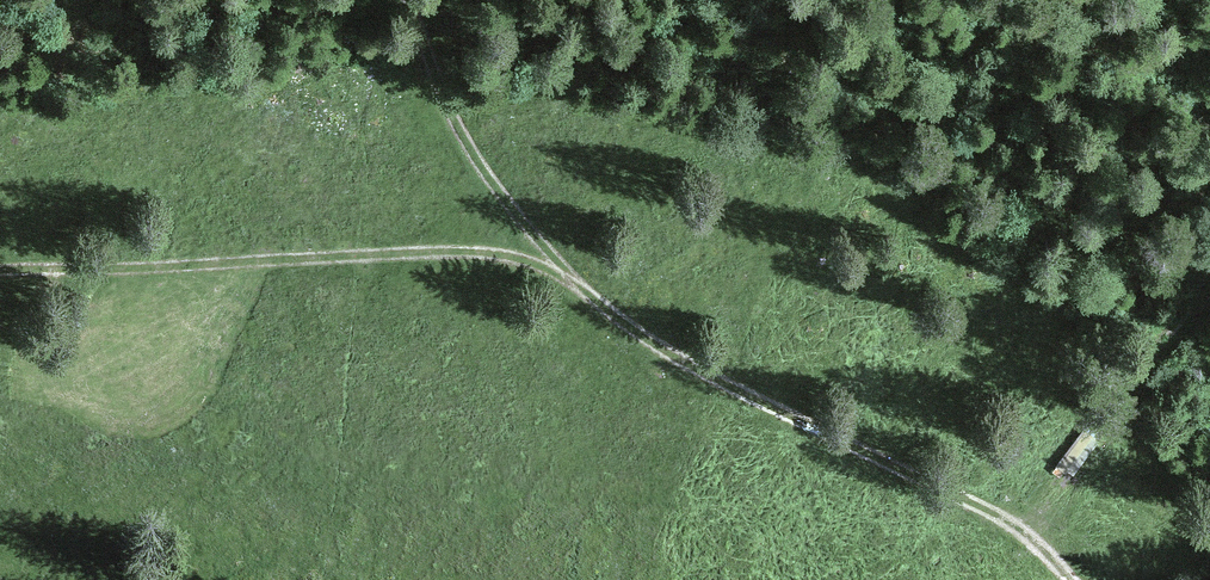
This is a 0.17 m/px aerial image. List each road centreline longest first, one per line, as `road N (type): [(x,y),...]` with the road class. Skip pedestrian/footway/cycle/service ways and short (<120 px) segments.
road 1 (track): [(1078,579),(993,515),(768,408),(532,262),(471,252),(0,271)]
road 2 (track): [(1015,530),(1158,351),(1209,263)]
road 3 (track): [(572,280),(467,151),(443,107),(411,0)]

